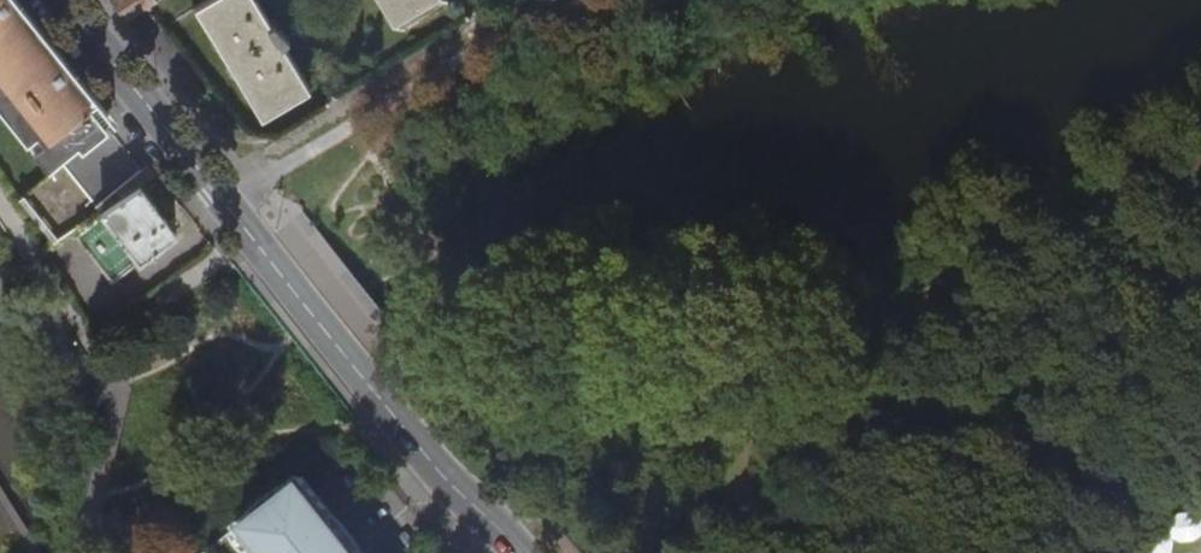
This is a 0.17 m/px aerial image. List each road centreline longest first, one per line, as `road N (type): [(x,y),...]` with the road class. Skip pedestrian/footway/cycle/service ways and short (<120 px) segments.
road 1 (secondary): [(513,552),(383,412),(59,0)]

